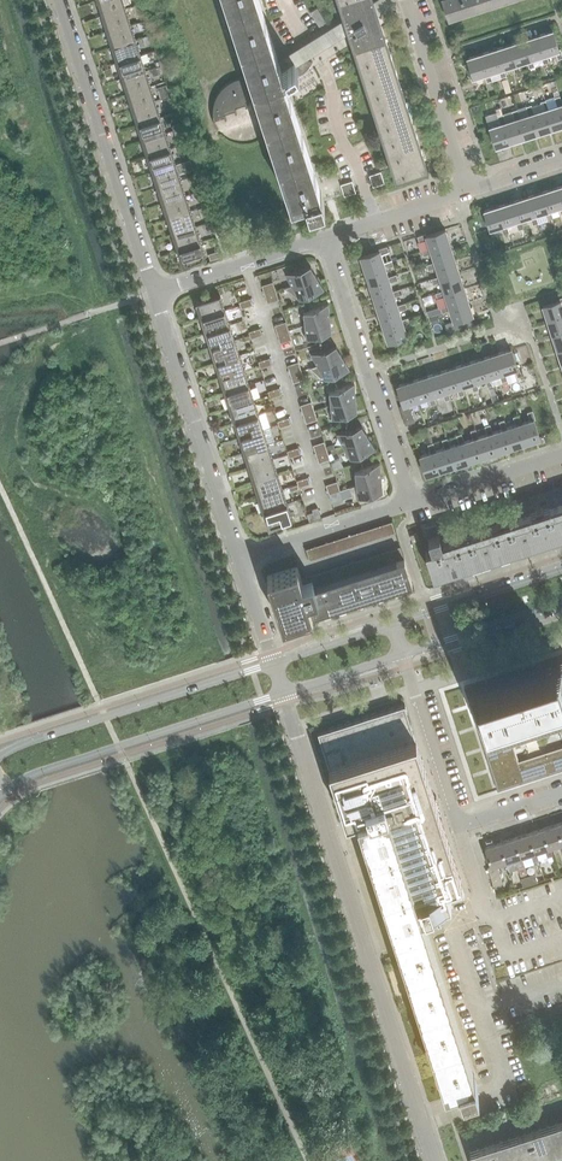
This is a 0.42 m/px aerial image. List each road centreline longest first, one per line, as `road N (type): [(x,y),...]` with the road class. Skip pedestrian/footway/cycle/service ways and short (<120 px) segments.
road 1 (residential): [(431,1160),(283,693)]
road 2 (residential): [(153,292),(60,0)]
road 3 (secondary): [(6,790),(283,693)]
road 4 (secondary): [(274,663),(0,757)]
road 5 (residential): [(402,656),(459,823),(561,790)]
road 6 (residential): [(240,559),(153,292)]
road 7 (residential): [(412,501),(323,239)]
road 8 (residential): [(469,190),(409,0)]
road 9 (residential): [(412,501),(240,559)]
road 10 (residential): [(323,239),(153,292)]
road 11 (secondary): [(561,569),(393,624)]
road 12 (secondary): [(402,656),(561,603)]
road 13 (residential): [(561,457),(412,501)]
road 14 (residential): [(469,190),(323,239)]
road 15 (secondary): [(393,624),(274,663)]
road 16 (secondary): [(283,693),(402,656)]

